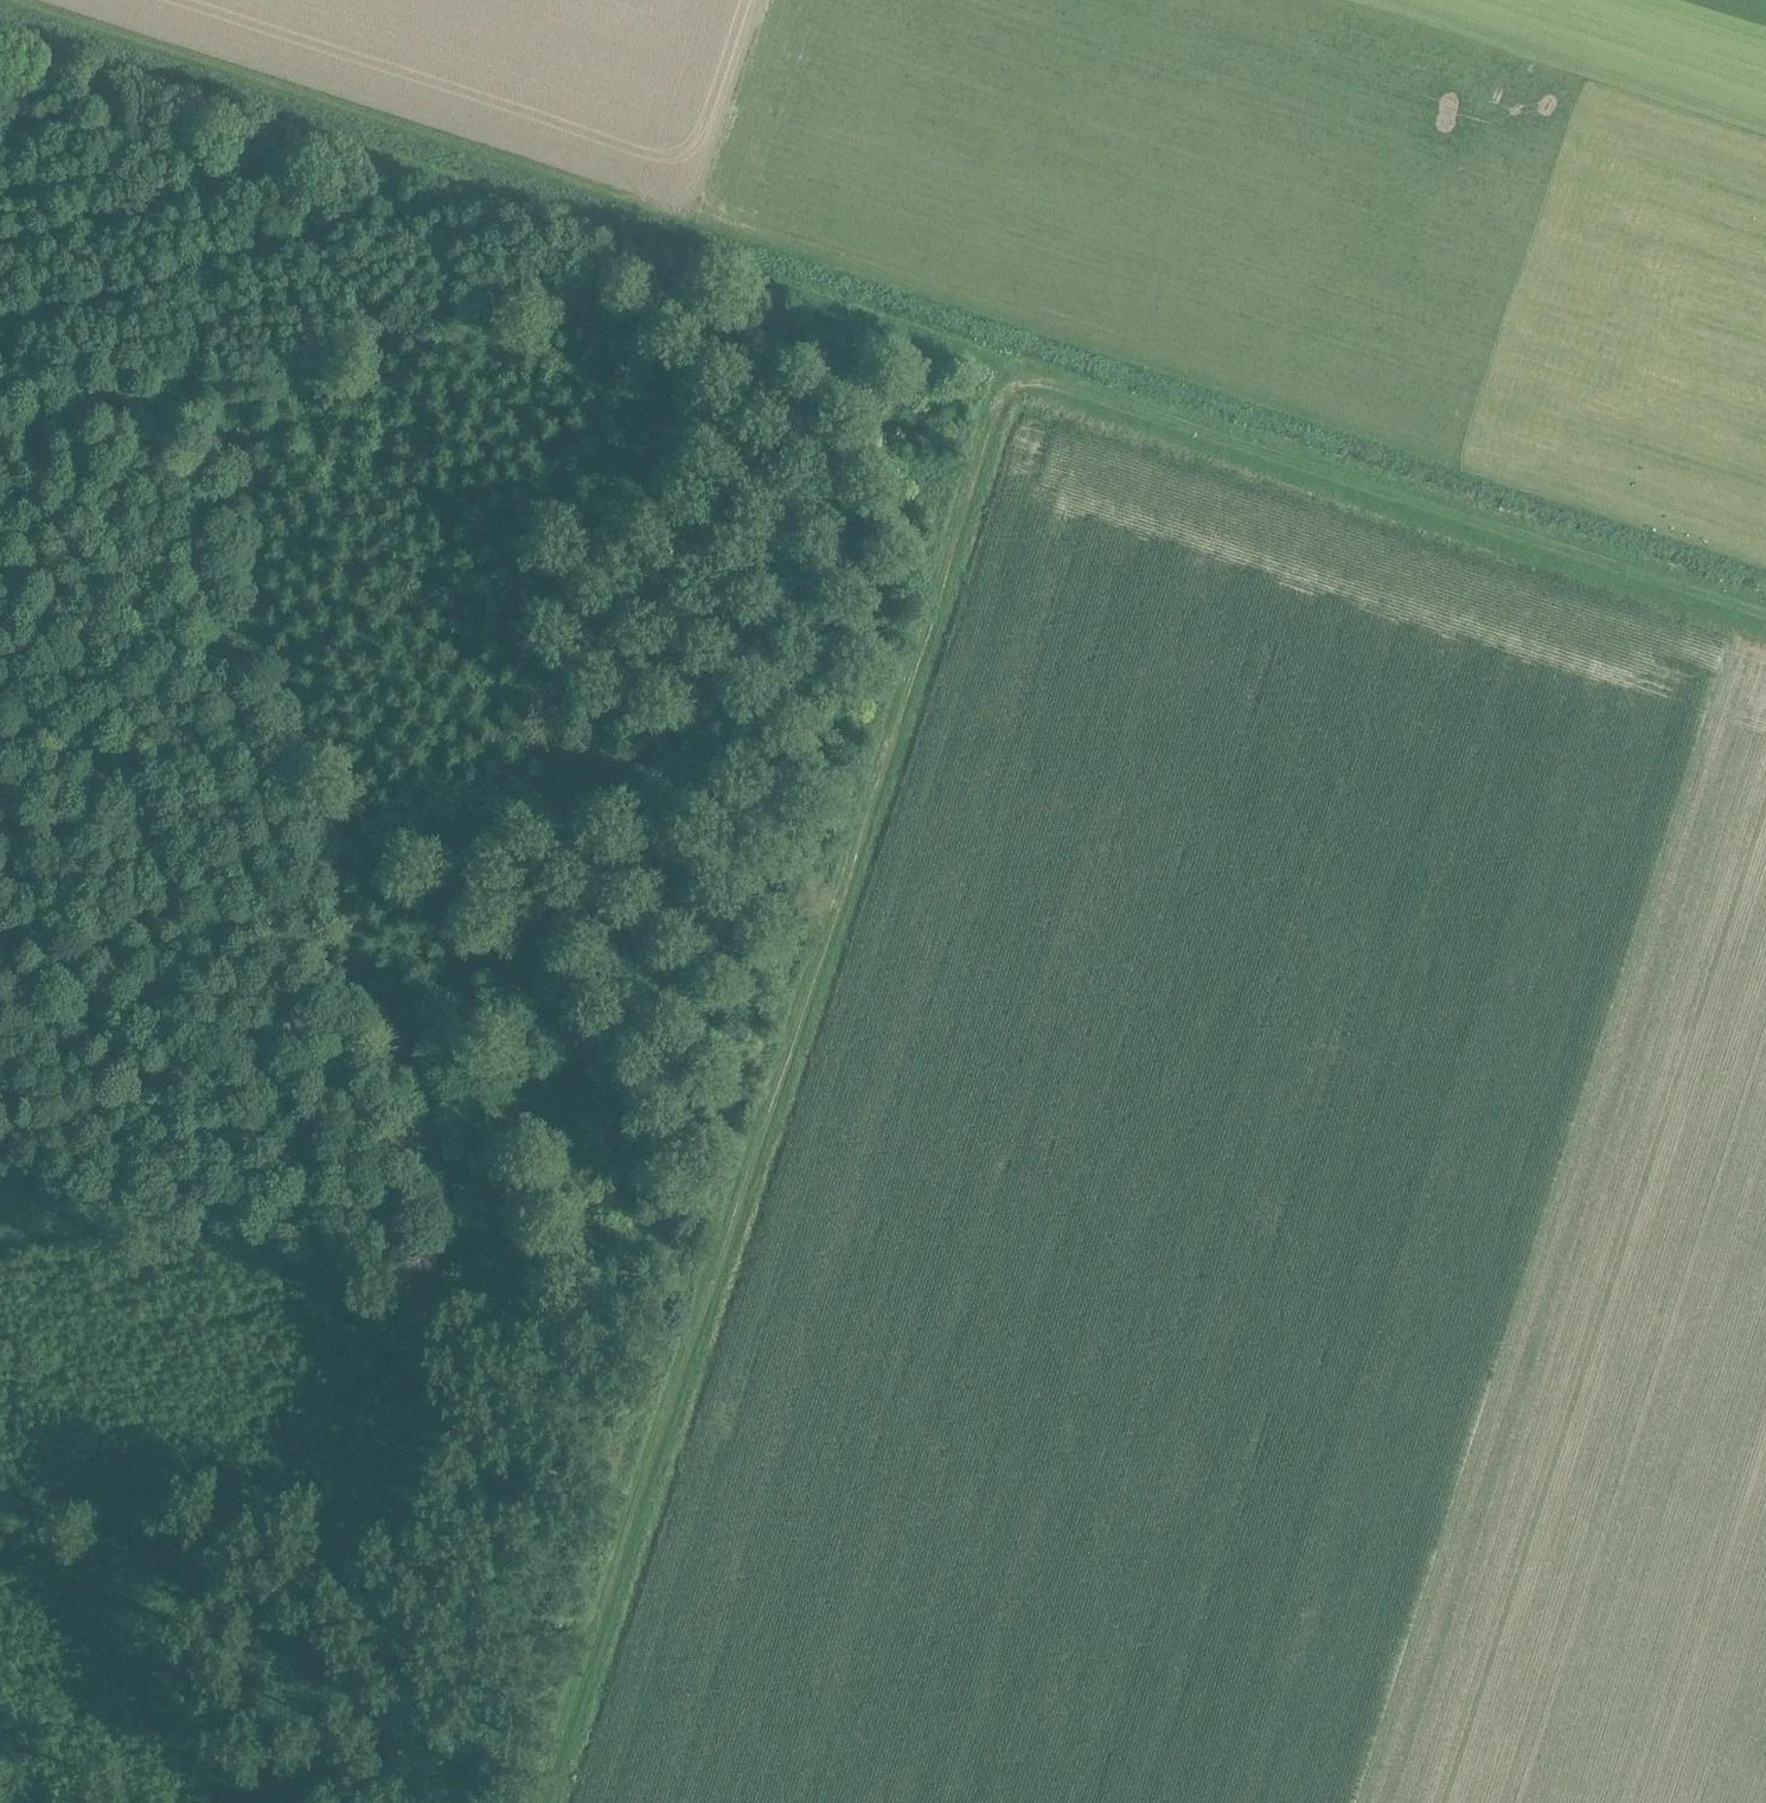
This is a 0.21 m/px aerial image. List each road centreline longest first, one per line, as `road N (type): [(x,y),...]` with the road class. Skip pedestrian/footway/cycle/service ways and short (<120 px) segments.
road 1 (track): [(540,1802),(1011,370),(1765,612)]

